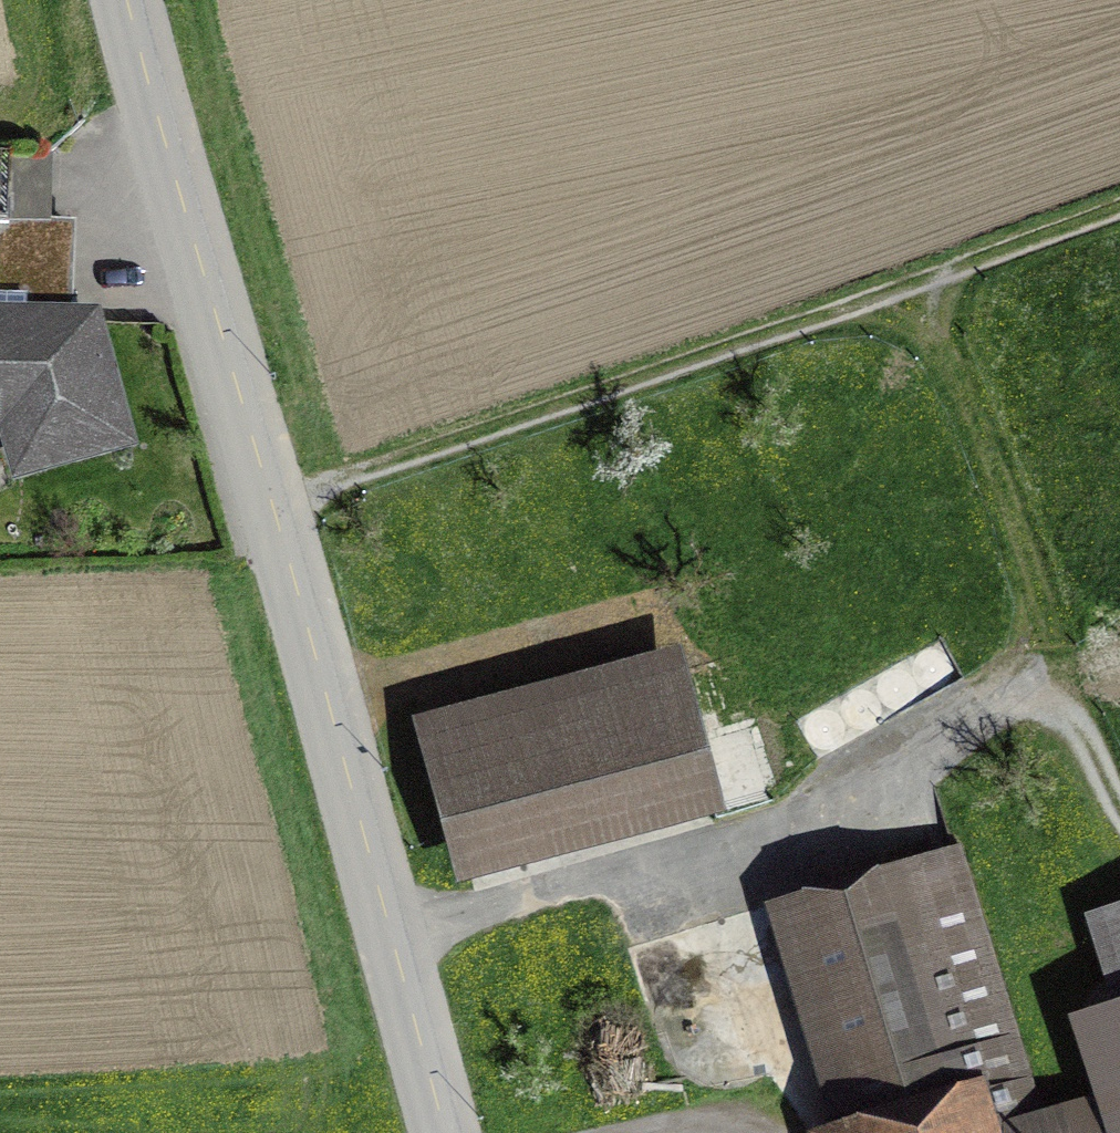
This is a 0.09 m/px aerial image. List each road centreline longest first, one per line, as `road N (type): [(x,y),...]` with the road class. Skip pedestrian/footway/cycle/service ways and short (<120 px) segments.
road 1 (unclassified): [(442,1132),(141,0)]
road 2 (track): [(280,508),(1119,208)]
road 3 (track): [(392,938),(817,822),(1059,673)]
road 4 (track): [(852,308),(916,328),(949,360),(986,438),(1059,673),(1119,812)]

